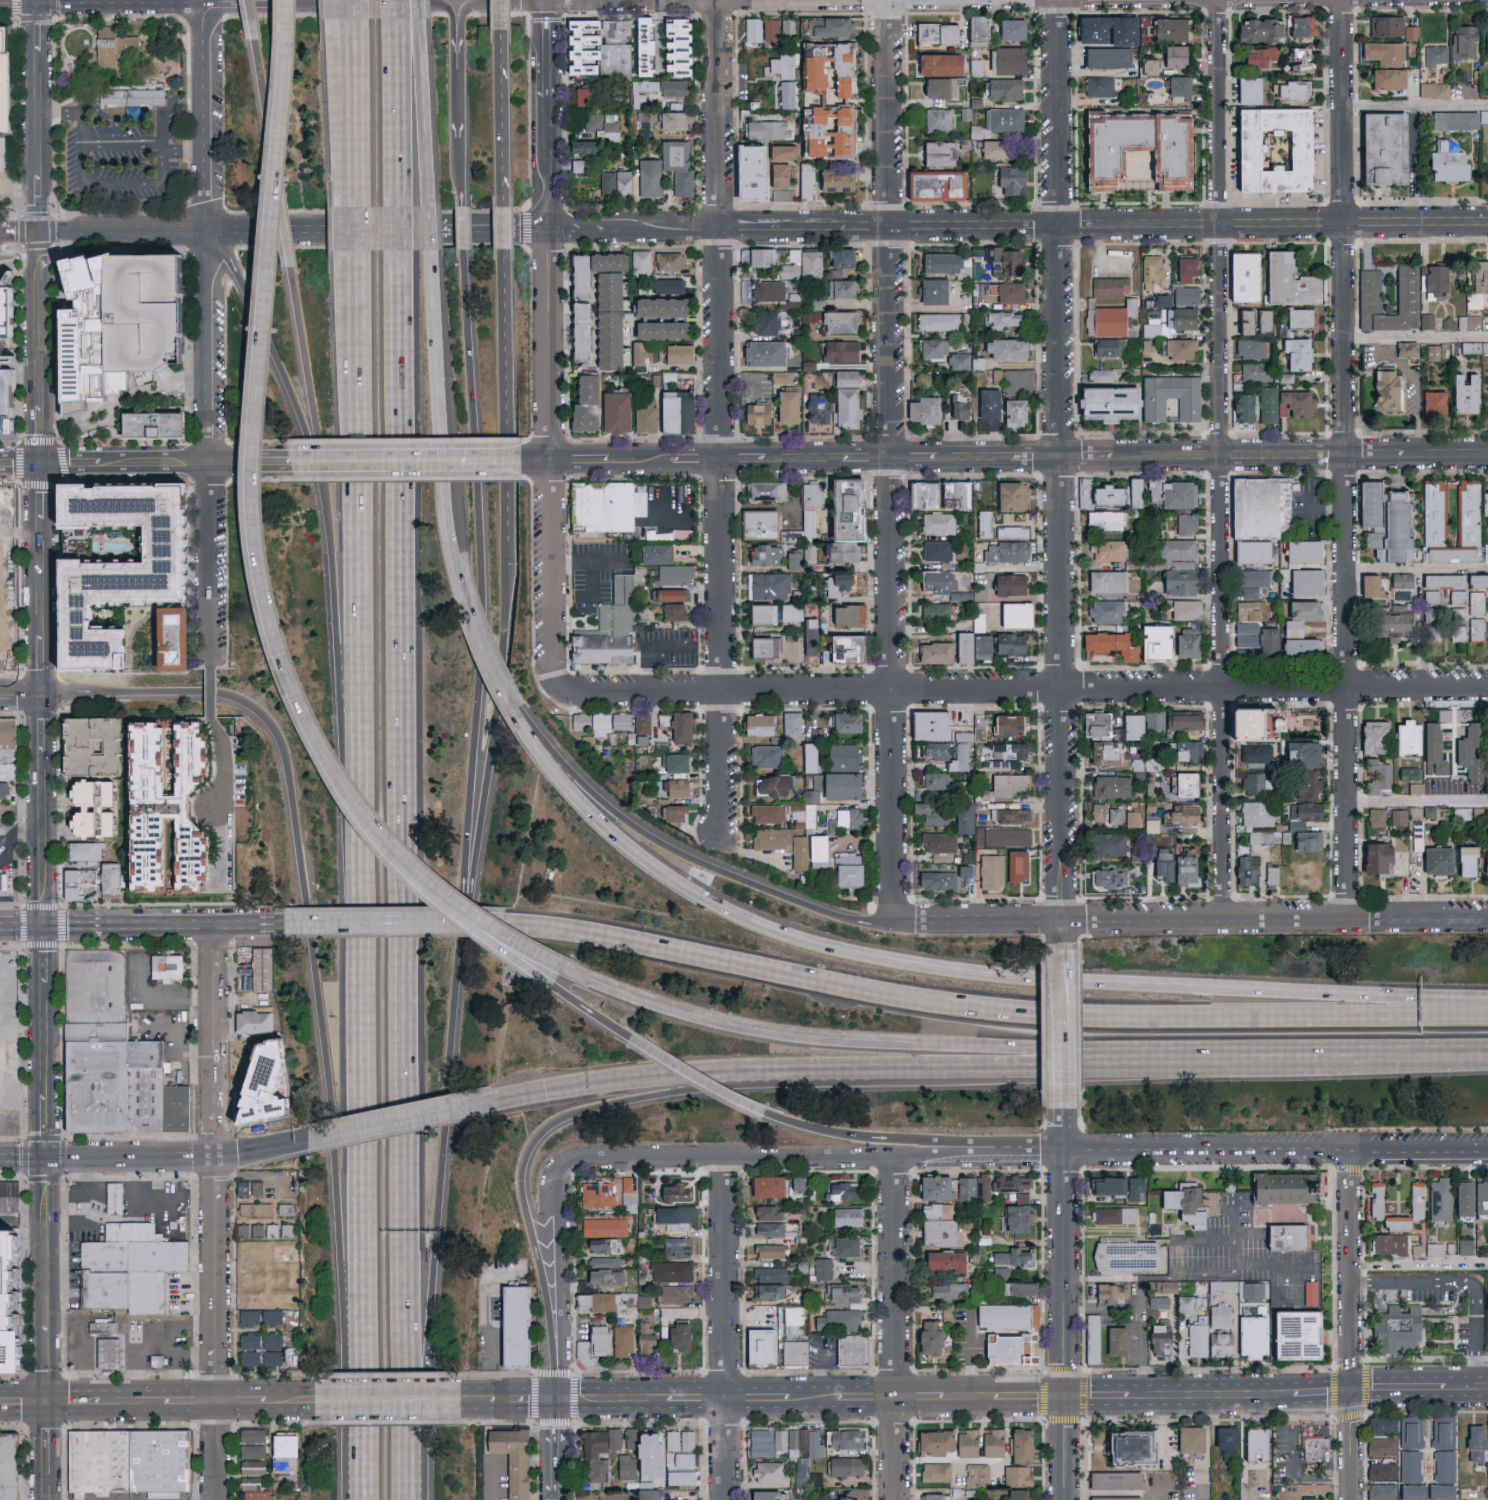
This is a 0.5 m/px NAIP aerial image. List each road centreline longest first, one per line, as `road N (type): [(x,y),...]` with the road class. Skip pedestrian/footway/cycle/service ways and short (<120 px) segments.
road 1 (motorway): [(356,254),(360,1380)]
road 2 (motorway): [(399,1369),(396,252)]
road 3 (motorway): [(1487,1007),(997,976),(809,943),(684,890),(636,855),(557,778),(512,718)]
road 4 (tertiary): [(46,1499),(42,466)]
road 5 (motorway): [(1487,1016),(984,1014),(506,925)]
road 6 (motorway): [(285,0),(252,538),(285,674),(309,735),(352,802),(443,898)]
road 7 (residential): [(557,683),(575,695),(1487,688)]
road 8 (residential): [(1065,921),(1056,0)]
road 9 (residential): [(1349,920),(1341,0)]
road 10 (residential): [(1224,920),(1218,0)]
road 11 (motorway): [(43,696),(225,697),(267,726),(360,1380)]
road 12 (residential): [(720,838),(719,0)]
road 13 (residential): [(720,230),(1487,225)]
road 14 (motorway): [(462,965),(482,587),(465,252)]
road 15 (residential): [(893,692),(887,0)]
road 16 (motorway): [(490,1100),(681,1074),(1167,1064)]
road 17 (motorway): [(290,269),(315,413),(326,725),(360,872)]
road 18 (motorway): [(581,976),(756,1031),(1167,1064)]
road 19 (tertiary): [(555,1190),(561,1170),(580,1160),(895,1159),(1019,1149)]
road 20 (residential): [(212,926),(214,1400)]
road 21 (tertiary): [(1019,1149),(1487,1148)]
road 22 (motorway): [(894,921),(858,920),(698,861),(574,780),(512,718)]
road 23 (motorway): [(462,965),(509,641),(512,543)]
road 24 (tertiary): [(1487,920),(1065,921)]
road 25 (motorway): [(399,1369),(462,965)]
road 26 (motorway): [(558,1373),(518,1195),(521,1155),(545,1125),(681,1074)]
road 27 (motorway): [(443,898),(555,991),(765,1112)]
road 28 (residential): [(1065,1499),(1066,1123)]
road 29 (motorway): [(461,600),(439,511),(429,252)]
road 30 (tertiary): [(209,232),(550,230)]
road 31 (residential): [(897,1499),(895,1159)]
road 32 (residential): [(725,1499),(723,1160)]
road 33 (motorway): [(209,232),(248,293),(292,417),(315,534)]
road 34 (motorway): [(512,543),(504,252)]
road 35 (secondary): [(1060,459),(1346,457)]
road 36 (motorway): [(765,1112),(858,1138),(1019,1149)]
road 37 (secondary): [(291,465),(42,466)]
road 38 (secondary): [(291,465),(530,462)]
road 39 (tertiary): [(41,233),(36,0)]
road 40 (residential): [(209,232),(210,465)]
road 41 (tertiary): [(42,466),(41,233)]
road 42 (residential): [(207,0),(209,232)]
road 43 (residential): [(551,462),(550,230)]
road 44 (residential): [(894,921),(893,692)]
road 45 (residential): [(557,683),(551,462)]
road 46 (residential): [(210,669),(210,465)]
road 47 (motorway): [(427,210),(419,19)]
road 48 (motorway): [(396,210),(397,19)]
road 49 (motorway): [(308,1141),(490,1100)]
road 50 (tertiary): [(558,1373),(555,1190)]
road 51 (motorway): [(1305,1062),(1487,1060)]
road 52 (residential): [(1066,1123),(1065,943)]
road 53 (tertiary): [(1065,921),(894,921)]
road 54 (secondary): [(896,1399),(1066,1400)]
road 55 (secondary): [(45,1158),(213,1159)]
road 56 (tertiary): [(41,233),(209,232)]
road 57 (motorway): [(443,898),(581,976)]
road 58 (secondary): [(1137,1399),(1294,1397)]
road 59 (motorway): [(503,189),(502,33)]
road 60 (tertiary): [(155,0),(0,0)]
road 61 (secondary): [(317,1398),(463,1399)]
road 62 (motorway): [(253,41),(276,185)]
road 63 (secondary): [(530,462),(673,461)]
road 64 (motorway): [(461,138),(459,0)]
road 65 (motorway): [(1167,1064),(1305,1062)]
road 66 (residential): [(1352,1281),(1351,1147)]
road 67 (residential): [(550,230),(550,97)]
road 68 (motorway): [(399,1499),(399,1369)]
road 69 (motorway): [(512,718),(461,600)]
road 70 (motorway): [(352,20),(354,145)]
road 71 (motorway): [(339,21),(354,145)]
road 72 (motorway): [(360,1380),(360,1499)]

